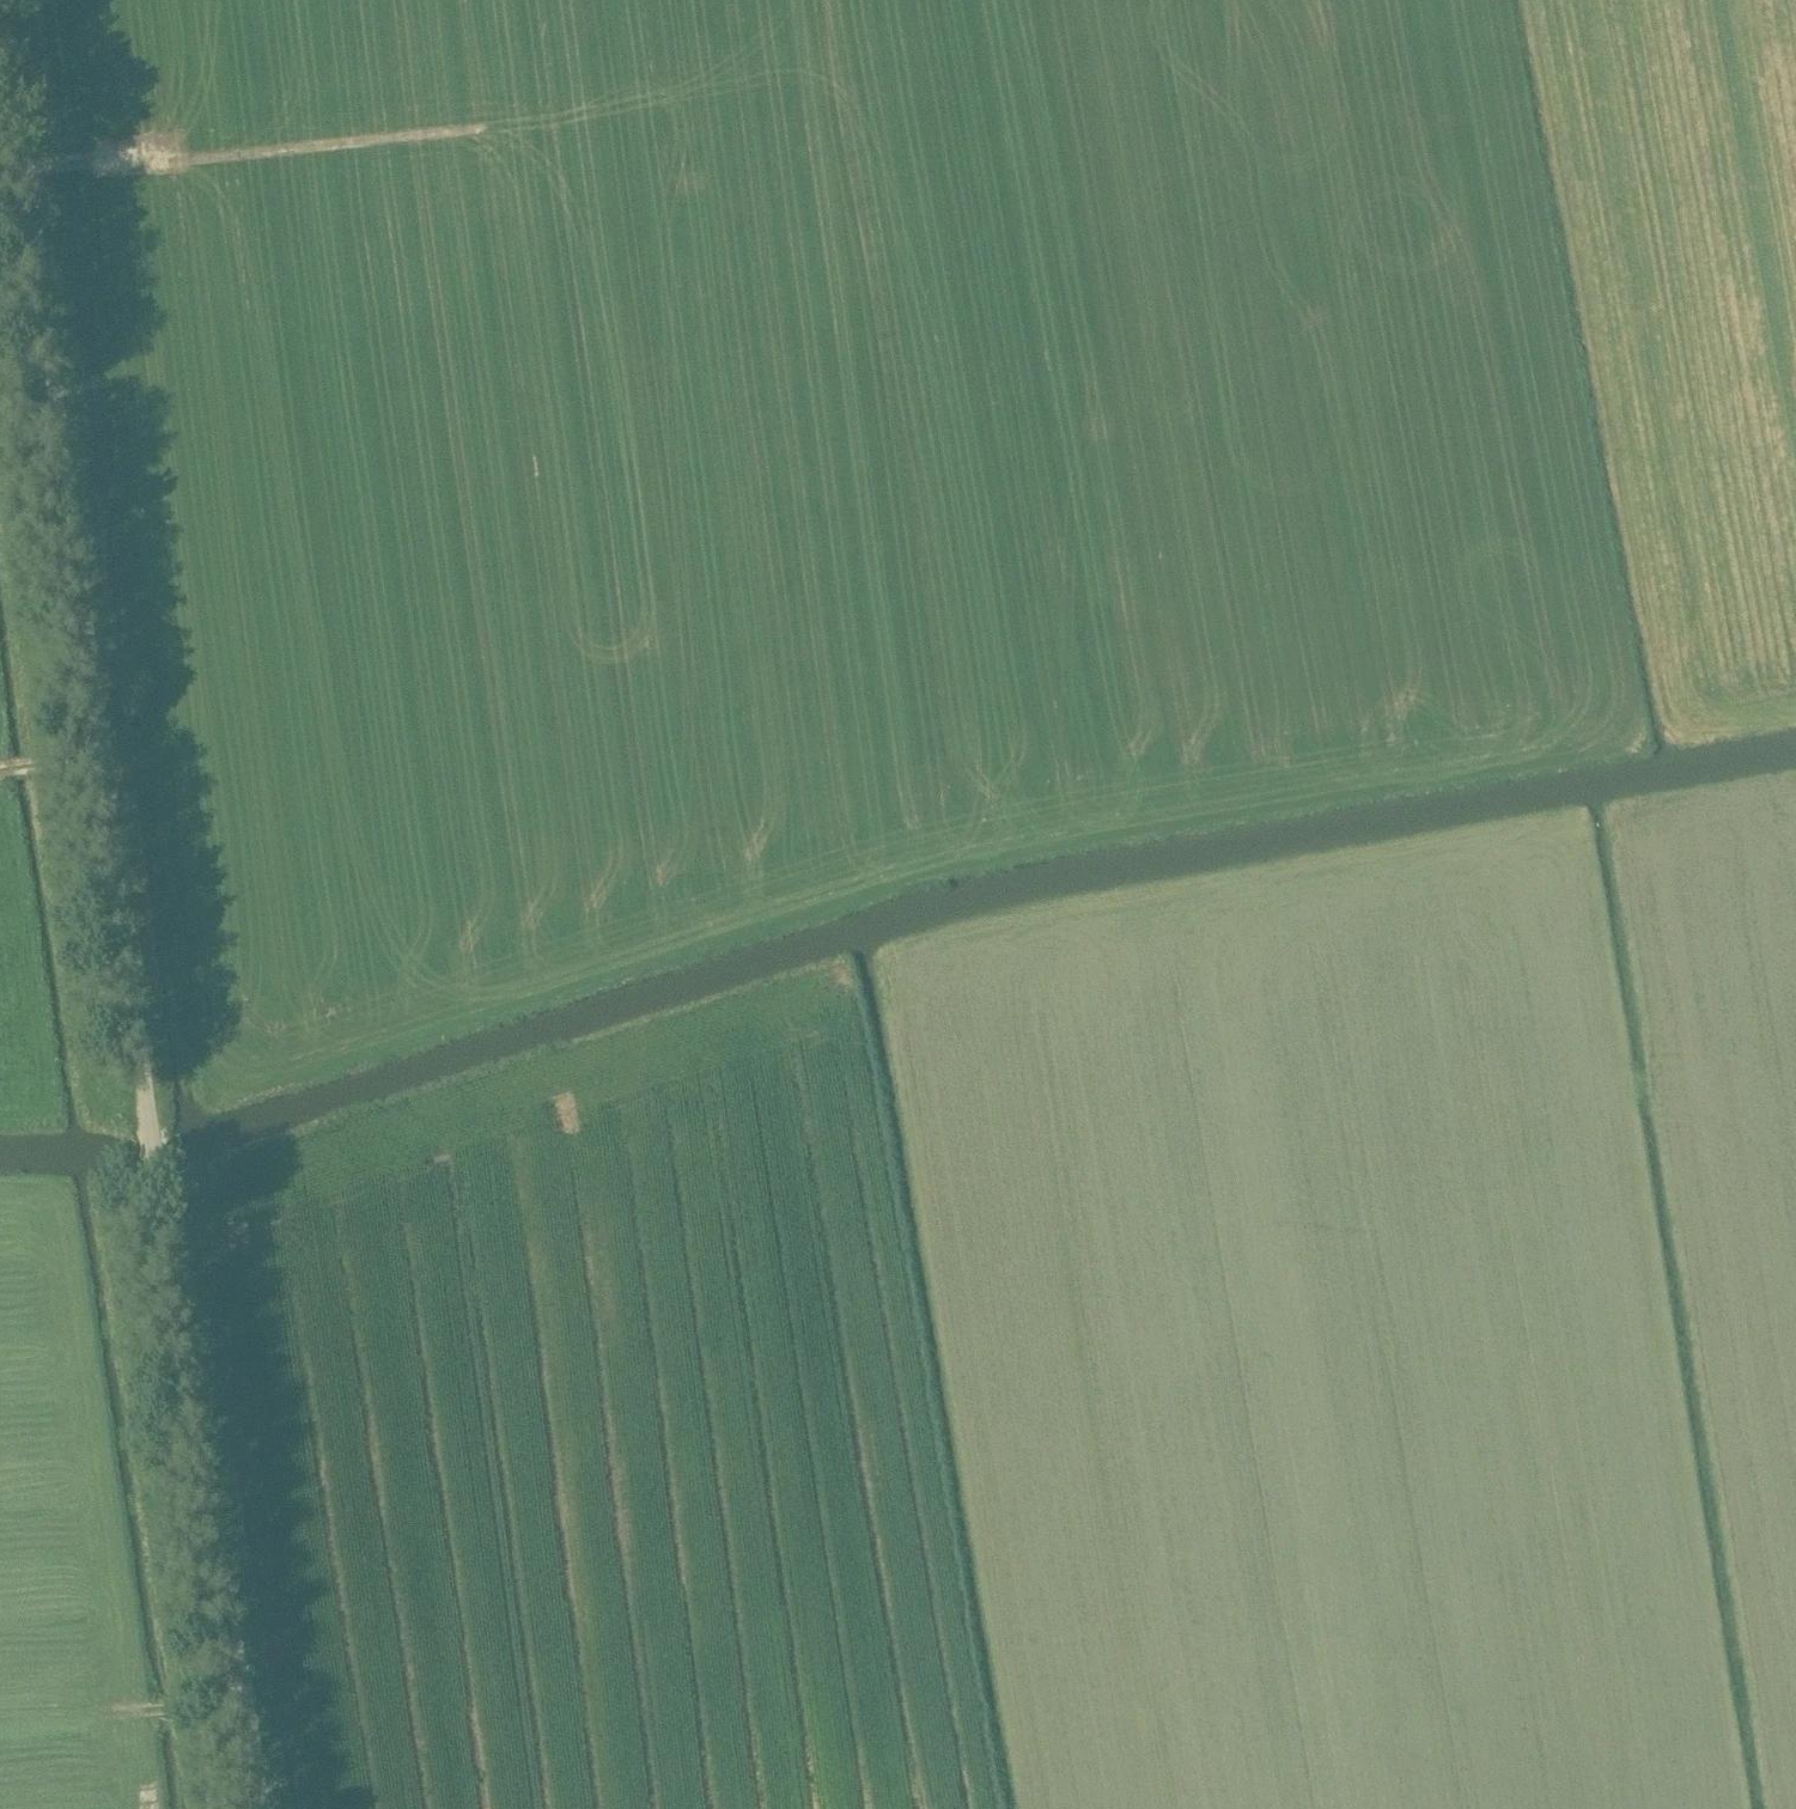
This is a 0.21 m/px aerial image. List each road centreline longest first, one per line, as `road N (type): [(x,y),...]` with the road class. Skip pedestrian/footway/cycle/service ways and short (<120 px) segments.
road 1 (unclassified): [(265,1808),(140,1056),(5,0)]

